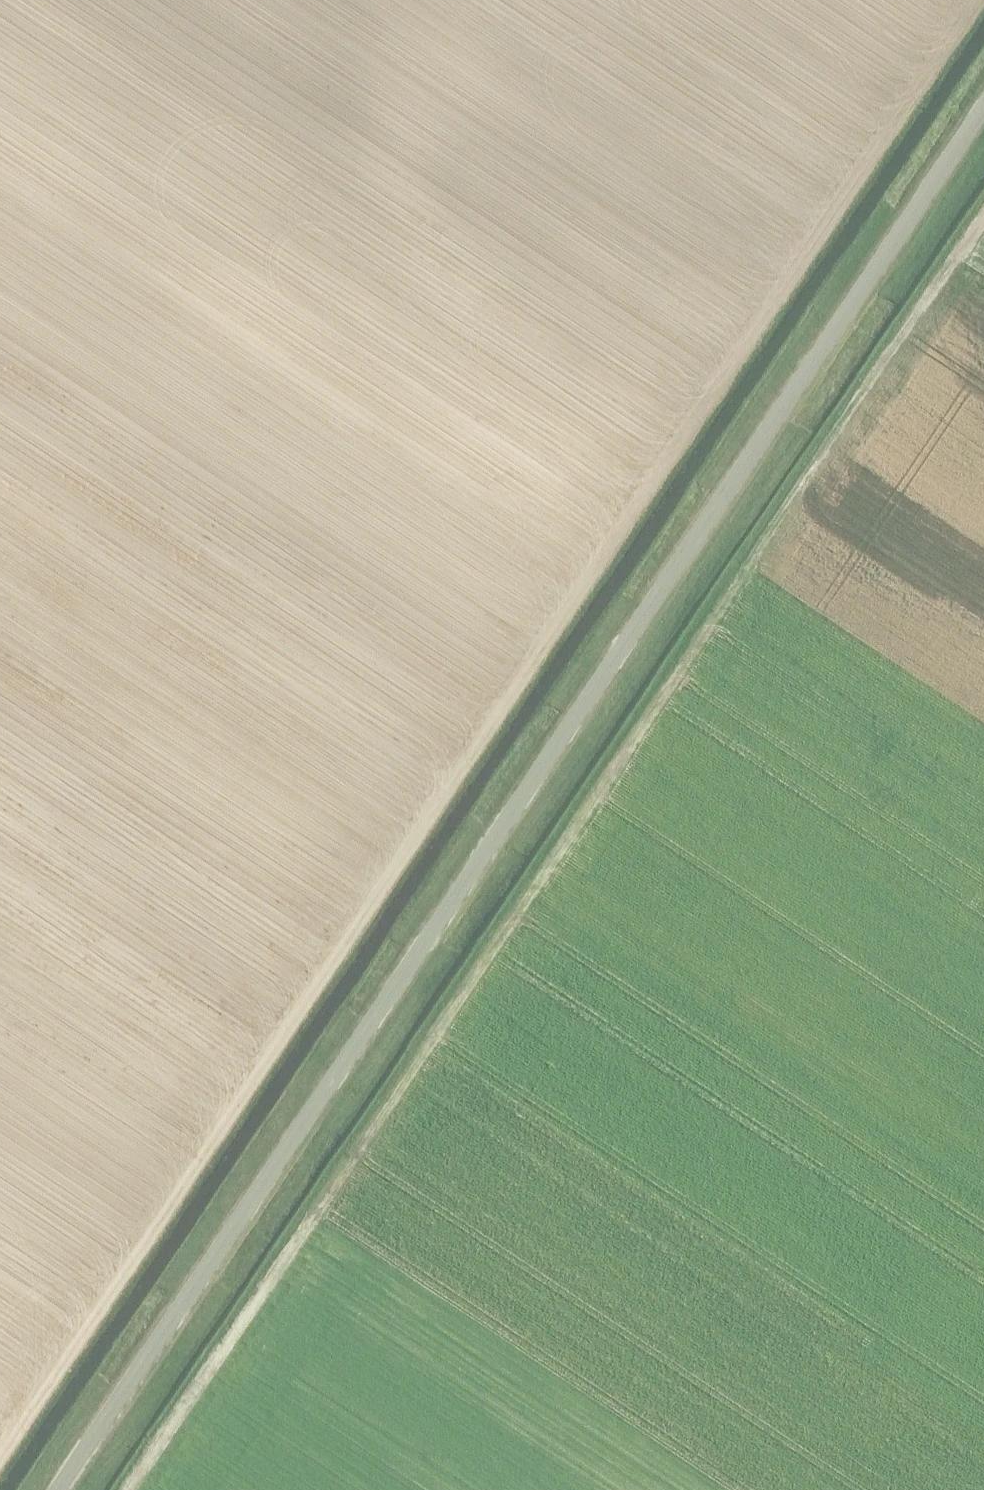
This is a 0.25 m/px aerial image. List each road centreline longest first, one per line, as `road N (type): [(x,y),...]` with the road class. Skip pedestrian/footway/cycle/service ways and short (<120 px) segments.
road 1 (tertiary): [(56,1489),(983,106)]

